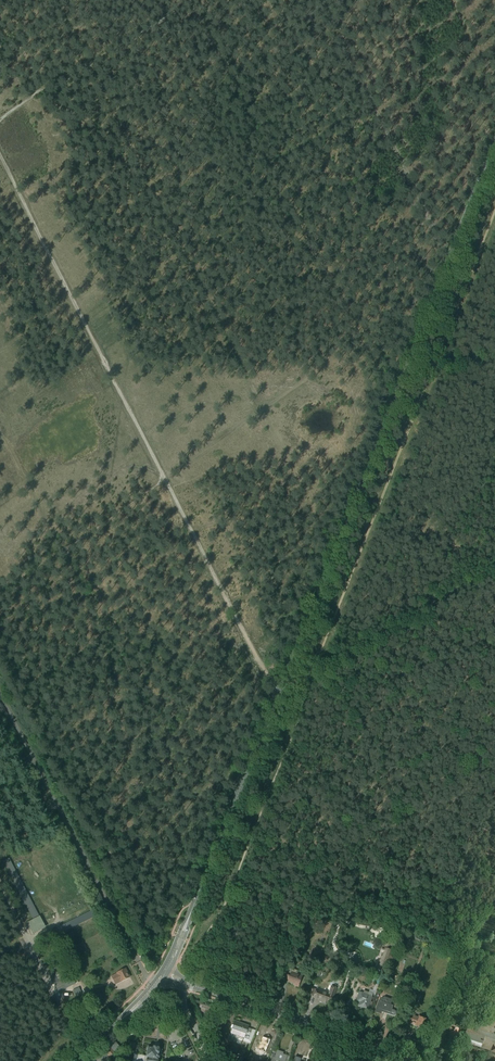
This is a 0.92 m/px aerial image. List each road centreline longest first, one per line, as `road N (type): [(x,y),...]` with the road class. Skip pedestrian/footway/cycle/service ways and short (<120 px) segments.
road 1 (secondary): [(164,974),(494,144)]
road 2 (track): [(88,66),(176,233),(468,36),(450,0)]
road 3 (tertiary): [(413,1060),(187,984)]
road 4 (track): [(165,481),(270,673),(284,676)]
road 5 (track): [(276,167),(369,340)]
road 6 (track): [(164,475),(75,301)]
road 7 (track): [(75,301),(0,156)]
road 8 (secondary): [(75,1060),(164,974)]

